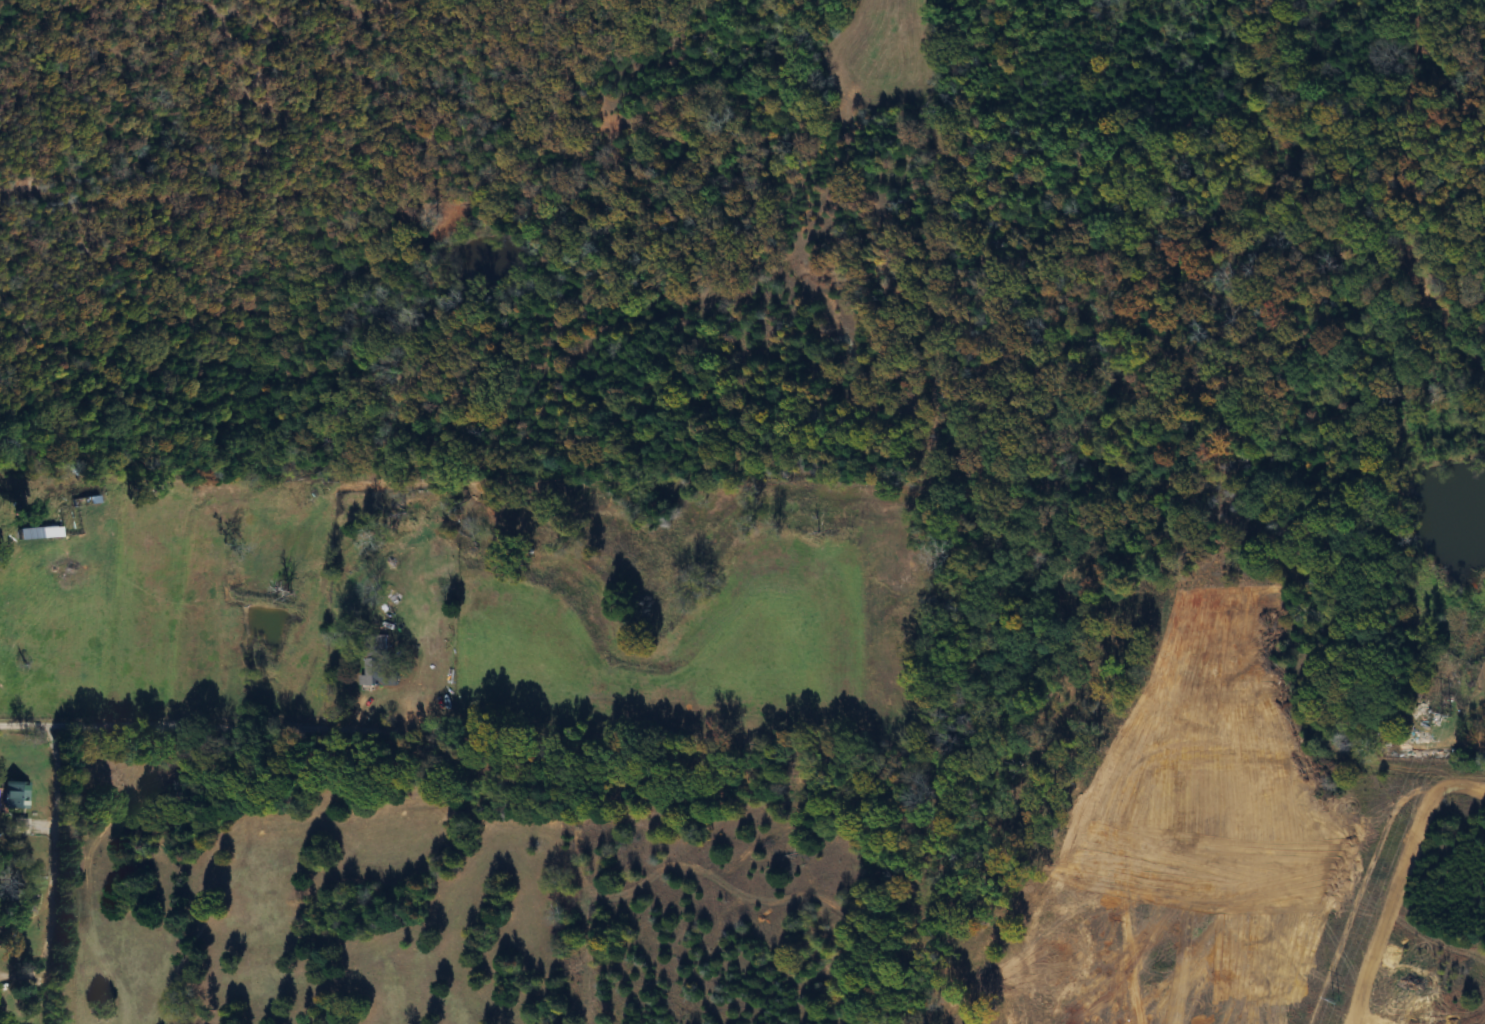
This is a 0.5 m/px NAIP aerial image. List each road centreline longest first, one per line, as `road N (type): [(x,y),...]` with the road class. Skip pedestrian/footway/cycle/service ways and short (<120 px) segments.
road 1 (residential): [(306,734),(0,723)]

